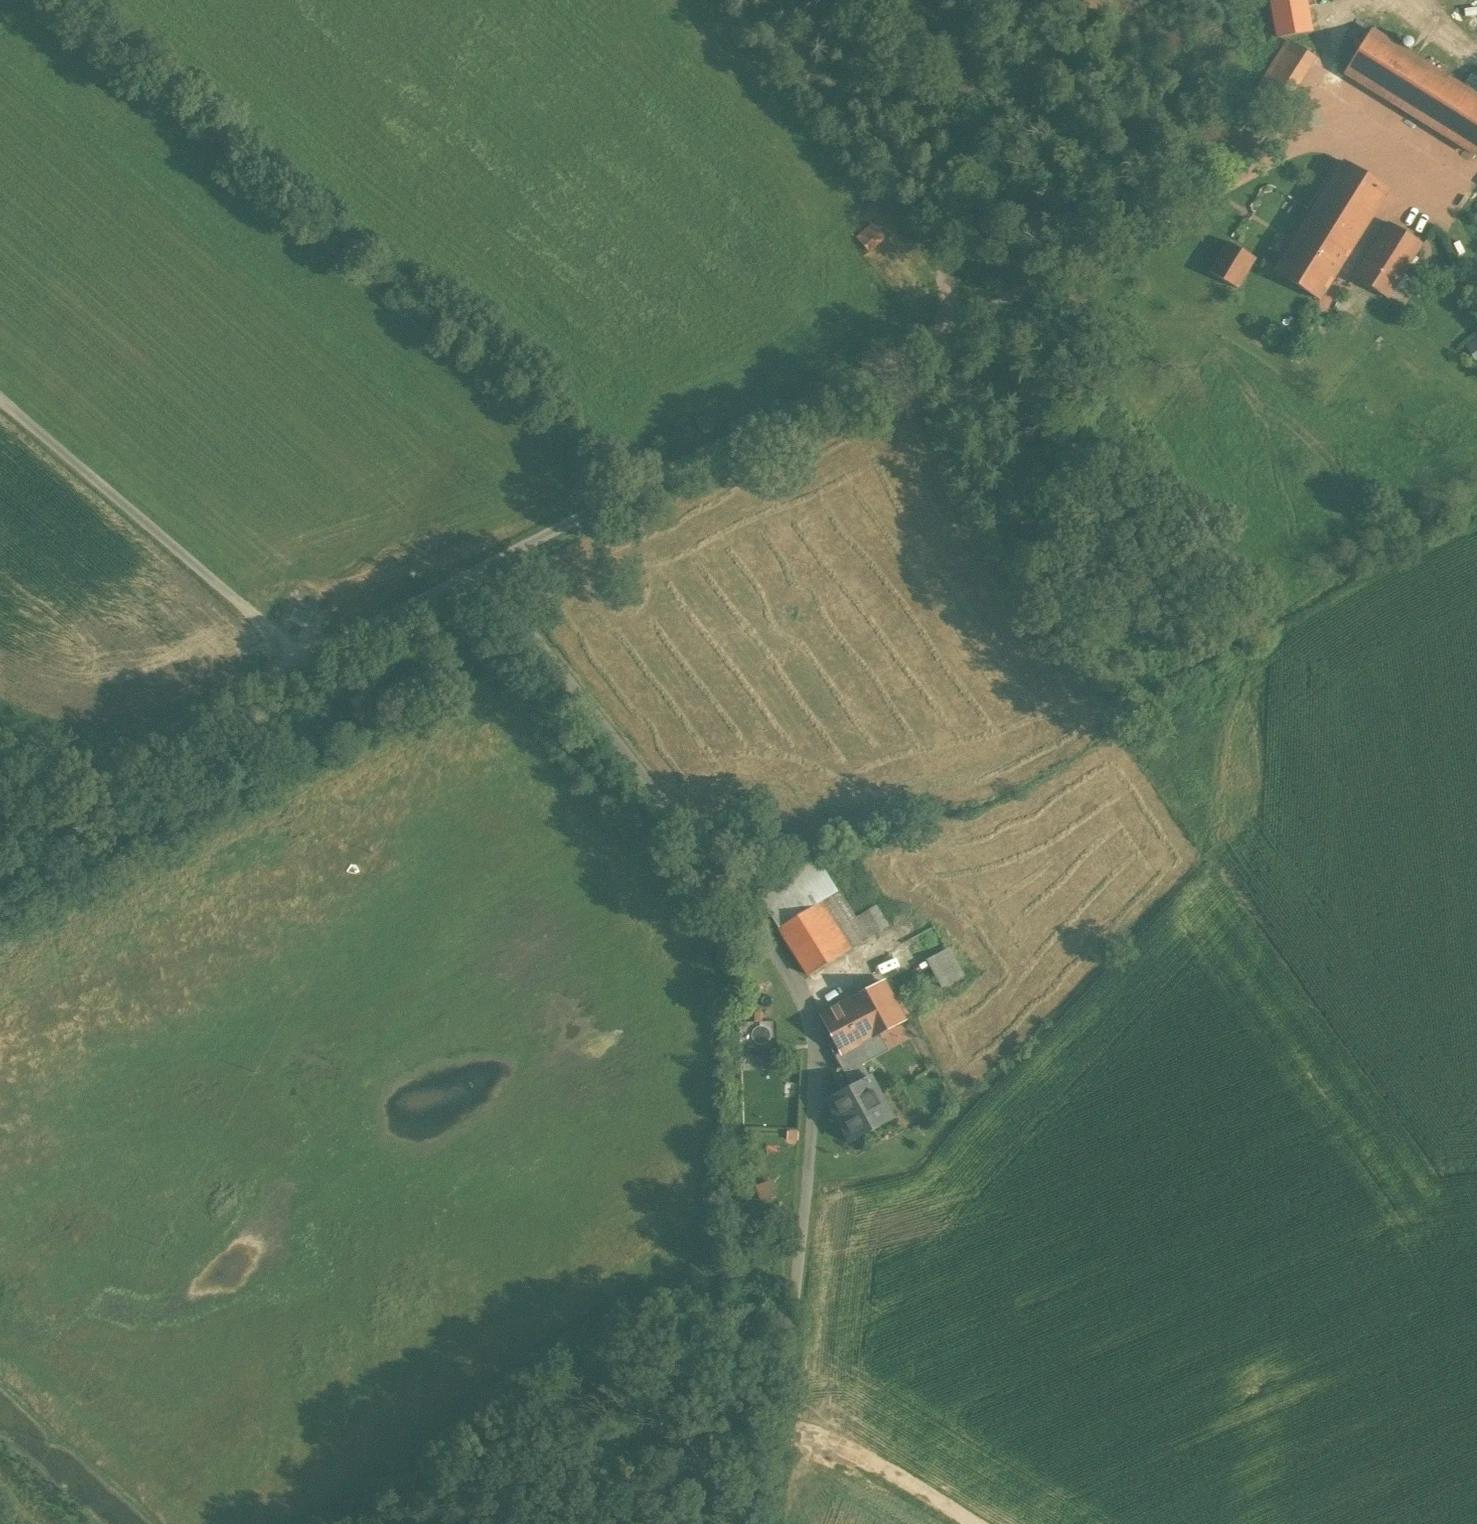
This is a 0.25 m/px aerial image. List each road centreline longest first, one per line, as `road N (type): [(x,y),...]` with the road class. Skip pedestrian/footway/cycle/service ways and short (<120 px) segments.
road 1 (unclassified): [(764,1523),(824,1052),(755,921),(477,568)]
road 2 (unclassified): [(477,568),(1276,163)]
road 3 (unclassified): [(0,820),(477,568)]
road 4 (track): [(779,1408),(971,1523)]

